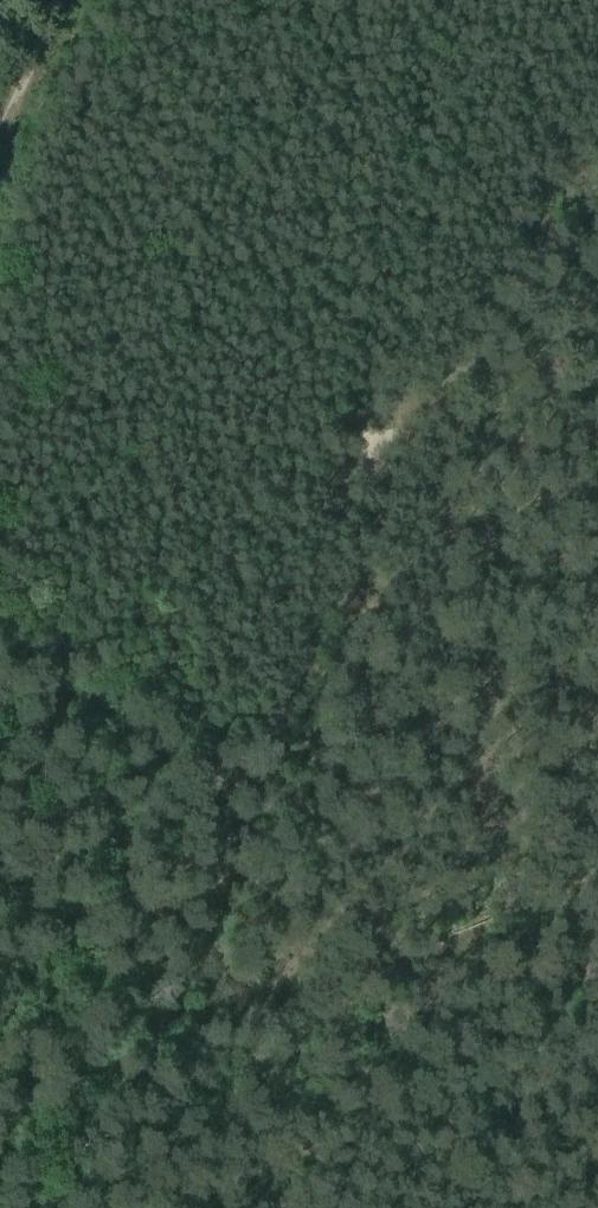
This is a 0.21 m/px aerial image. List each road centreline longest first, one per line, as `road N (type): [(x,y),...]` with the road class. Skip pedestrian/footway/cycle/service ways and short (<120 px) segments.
road 1 (track): [(57,0),(0,143)]

